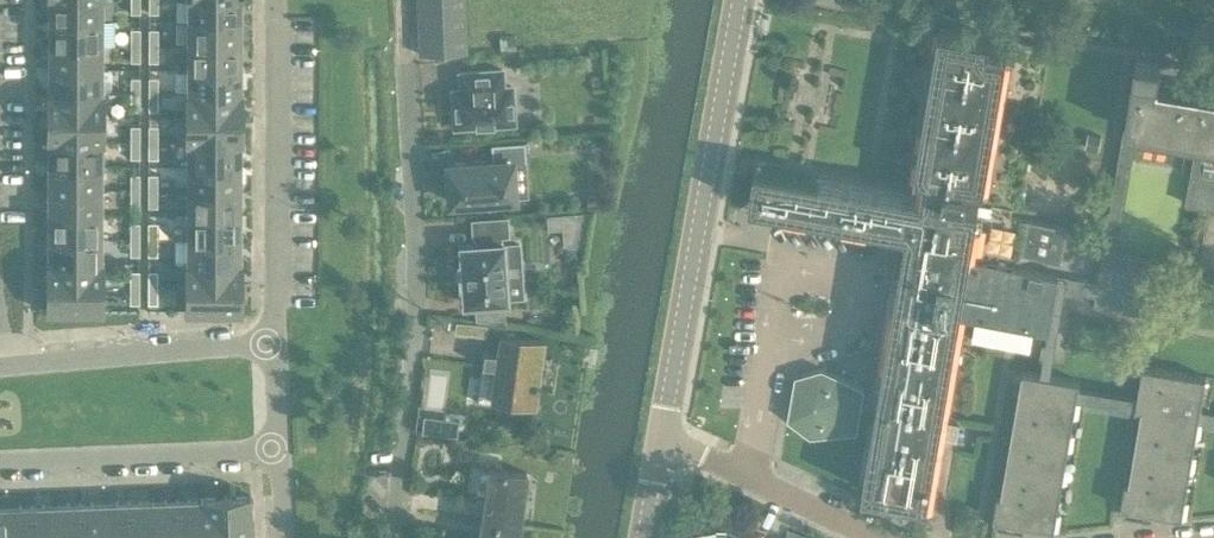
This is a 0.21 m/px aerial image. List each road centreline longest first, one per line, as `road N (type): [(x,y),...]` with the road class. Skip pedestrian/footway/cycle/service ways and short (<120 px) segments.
road 1 (residential): [(406,54),(417,301),(390,537)]
road 2 (tertiary): [(737,0),(661,446)]
road 3 (residential): [(275,341),(275,0)]
road 4 (residential): [(0,459),(281,447)]
road 5 (residential): [(275,341),(2,366)]
road 6 (residential): [(870,537),(758,485)]

